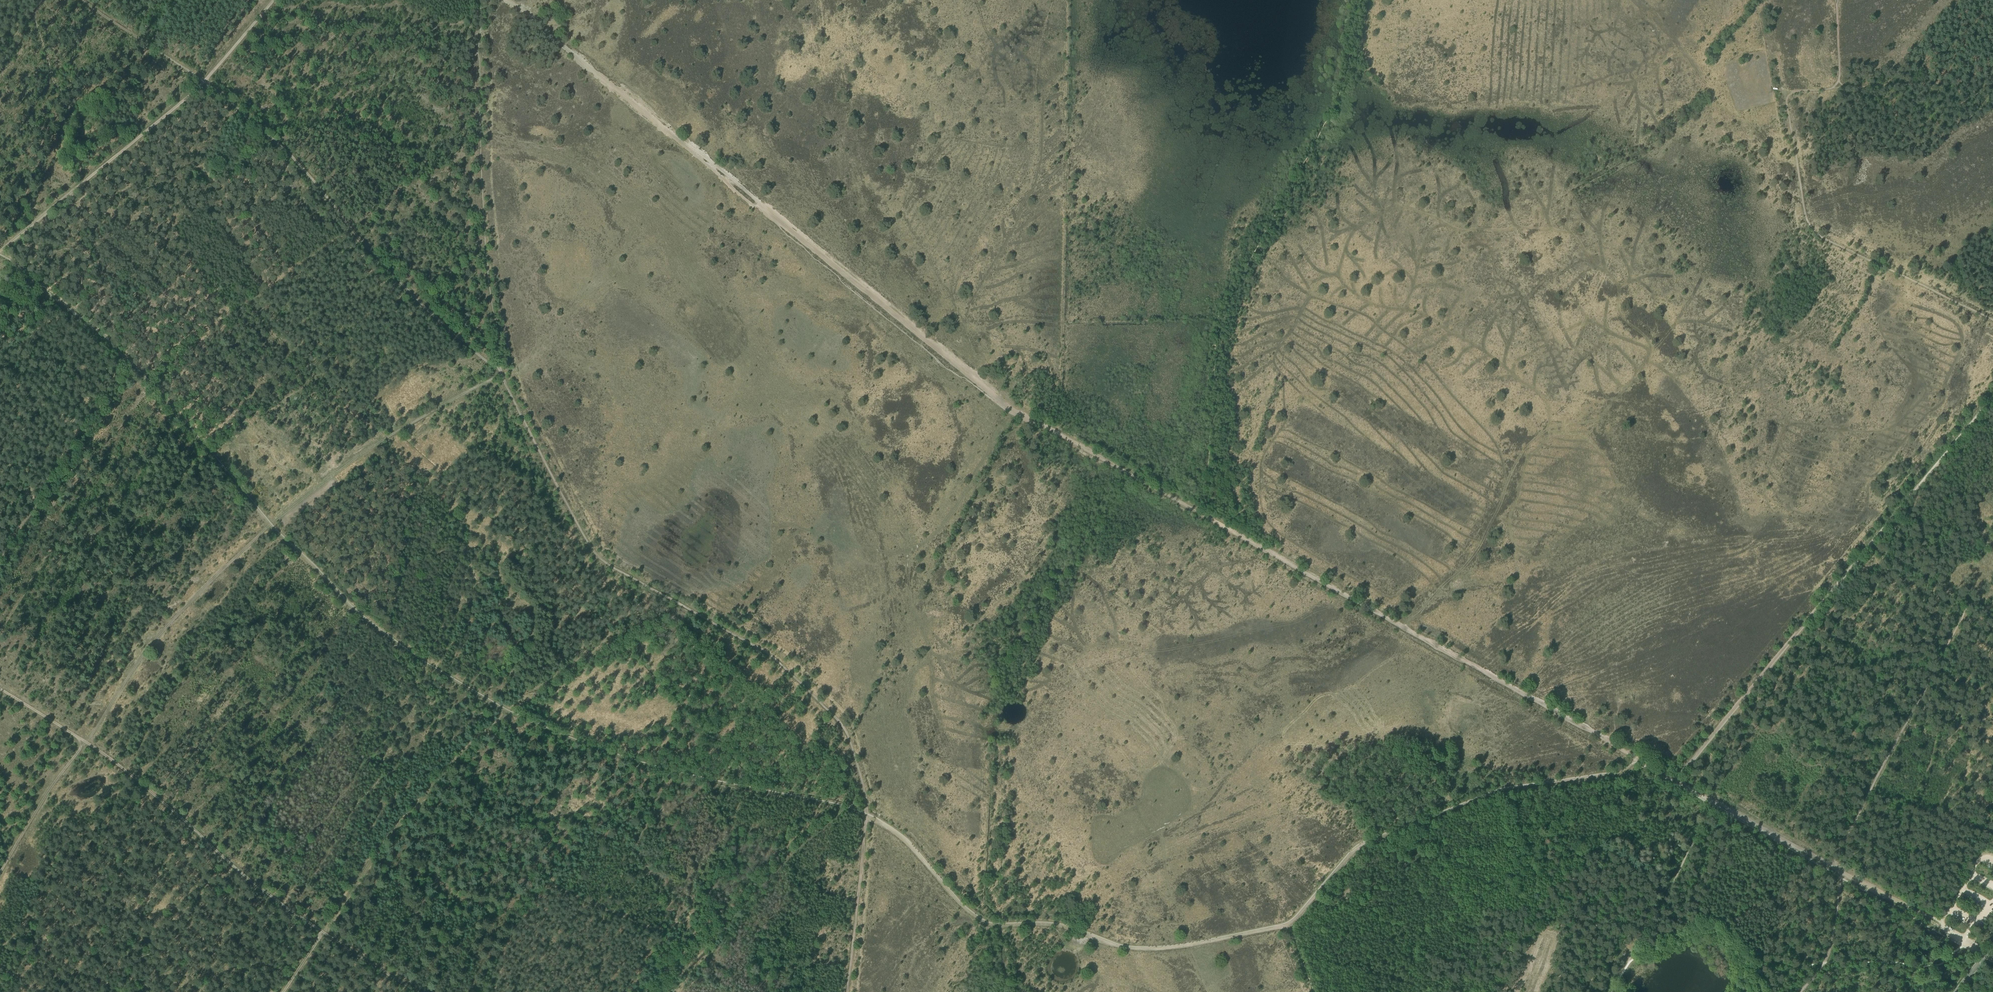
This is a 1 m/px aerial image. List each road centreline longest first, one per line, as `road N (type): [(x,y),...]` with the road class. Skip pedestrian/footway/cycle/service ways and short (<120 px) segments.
road 1 (track): [(507,0),(1011,408),(1205,517)]
road 2 (track): [(1205,517),(1674,779)]
road 3 (track): [(219,855),(130,771),(87,742),(169,623),(63,533)]
road 4 (track): [(747,643),(835,717),(851,745),(866,802),(847,991)]
road 5 (track): [(1068,0),(1063,388)]
road 6 (track): [(502,373),(601,559),(747,643)]
road 7 (track): [(41,0),(34,20),(69,107),(82,182),(99,211),(111,308)]
road 8 (track): [(1838,868),(1870,790),(1975,604),(1992,613)]
road 9 (track): [(320,931),(426,785),(505,709)]
road 10 (track): [(1674,779),(1856,560)]
road 11 (track): [(0,250),(205,82)]
road 12 (track): [(480,113),(487,266),(502,373)]
road 13 (track): [(665,991),(847,807)]
road 14 (track): [(16,840),(87,742),(0,691)]
road 15 (track): [(1716,802),(1612,991)]
road 16 (track): [(1856,560),(1992,396)]
road 17 (track): [(1293,932),(1324,901),(1387,938),(1451,991)]
road 18 (track): [(378,968),(219,855)]
road 19 (track): [(1992,77),(1832,89)]
road 20 (track): [(169,623),(271,524)]
road 21 (track): [(1716,802),(1838,868)]
road 22 (track): [(260,127),(352,230)]
road 23 (track): [(381,441),(271,524)]
road 24 (track): [(1801,991),(1829,949),(1838,868)]
road 25 (track): [(248,305),(352,230)]
road 26 (track): [(147,378),(248,305)]
road 27 (track): [(1975,604),(1868,546)]

